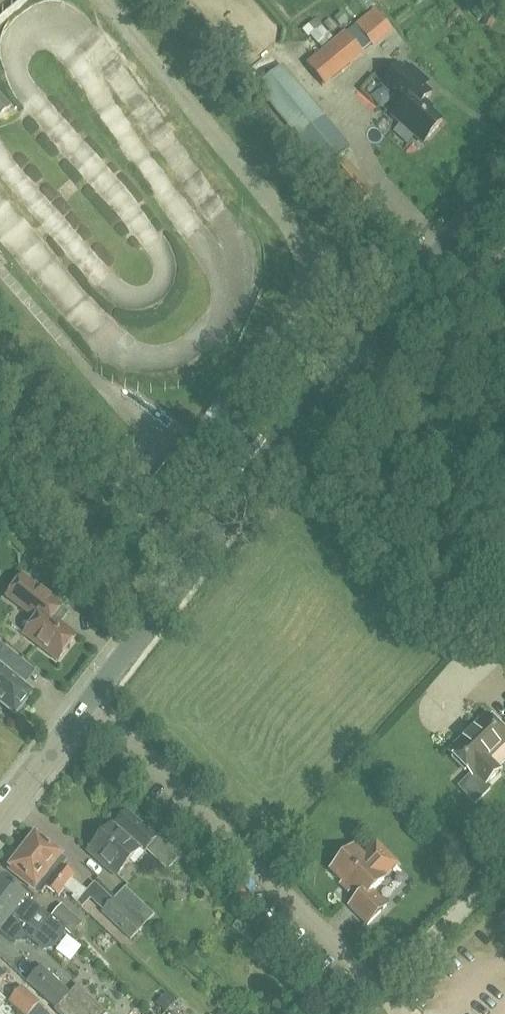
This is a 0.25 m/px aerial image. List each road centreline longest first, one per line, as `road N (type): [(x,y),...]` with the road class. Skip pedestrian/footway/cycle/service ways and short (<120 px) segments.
road 1 (residential): [(0,818),(504,162)]

